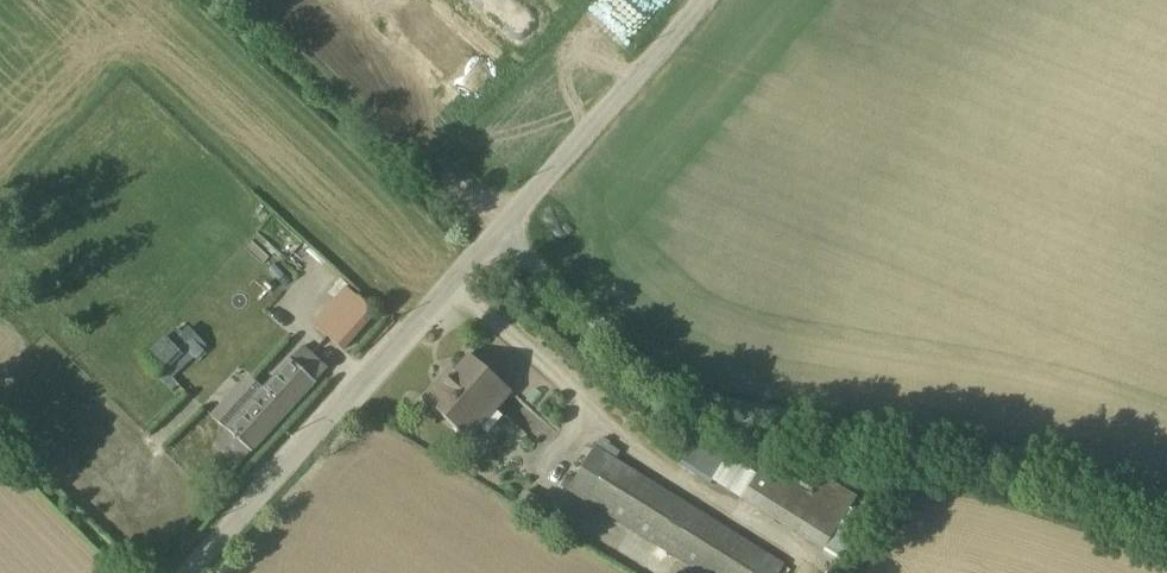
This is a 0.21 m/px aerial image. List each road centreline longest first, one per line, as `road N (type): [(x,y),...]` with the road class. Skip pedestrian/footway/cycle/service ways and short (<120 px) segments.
road 1 (unclassified): [(489,234),(668,392),(737,416),(1089,476),(1166,504)]
road 2 (unclassified): [(489,234),(187,572)]
road 3 (unclassified): [(706,0),(489,234)]

